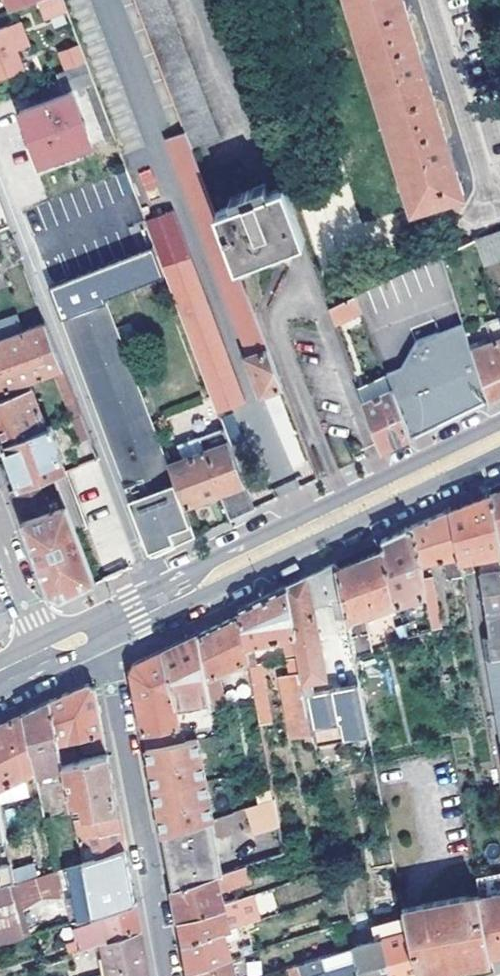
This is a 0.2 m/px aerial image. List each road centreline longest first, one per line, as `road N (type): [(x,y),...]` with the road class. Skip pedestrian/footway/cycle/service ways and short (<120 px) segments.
road 1 (residential): [(158,601),(0,179)]
road 2 (tertiary): [(499,438),(158,601)]
road 3 (residential): [(104,626),(168,975)]
road 4 (residential): [(483,182),(426,0)]
road 5 (residential): [(45,655),(0,534)]

